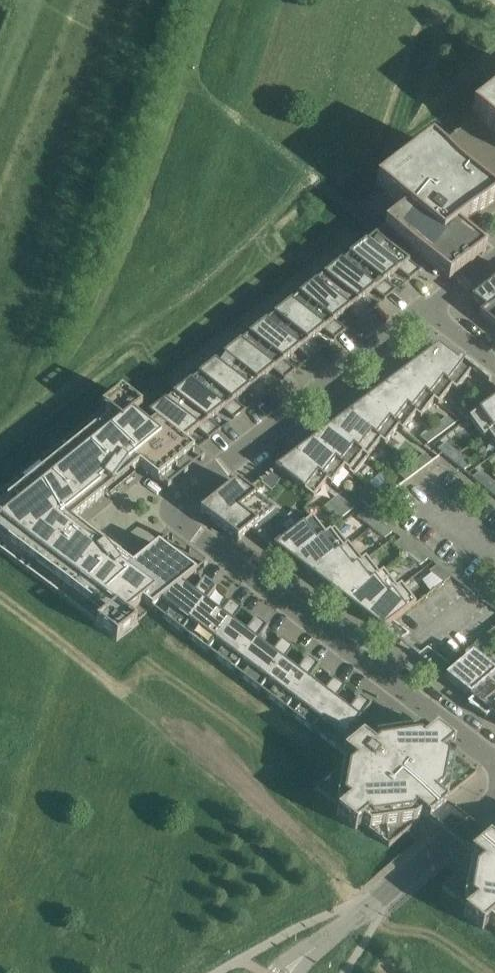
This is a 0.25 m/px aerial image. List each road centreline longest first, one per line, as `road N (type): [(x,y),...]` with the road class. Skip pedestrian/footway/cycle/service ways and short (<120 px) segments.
road 1 (residential): [(494,764),(175,512),(427,309)]
road 2 (unclassified): [(332,935),(444,847)]

